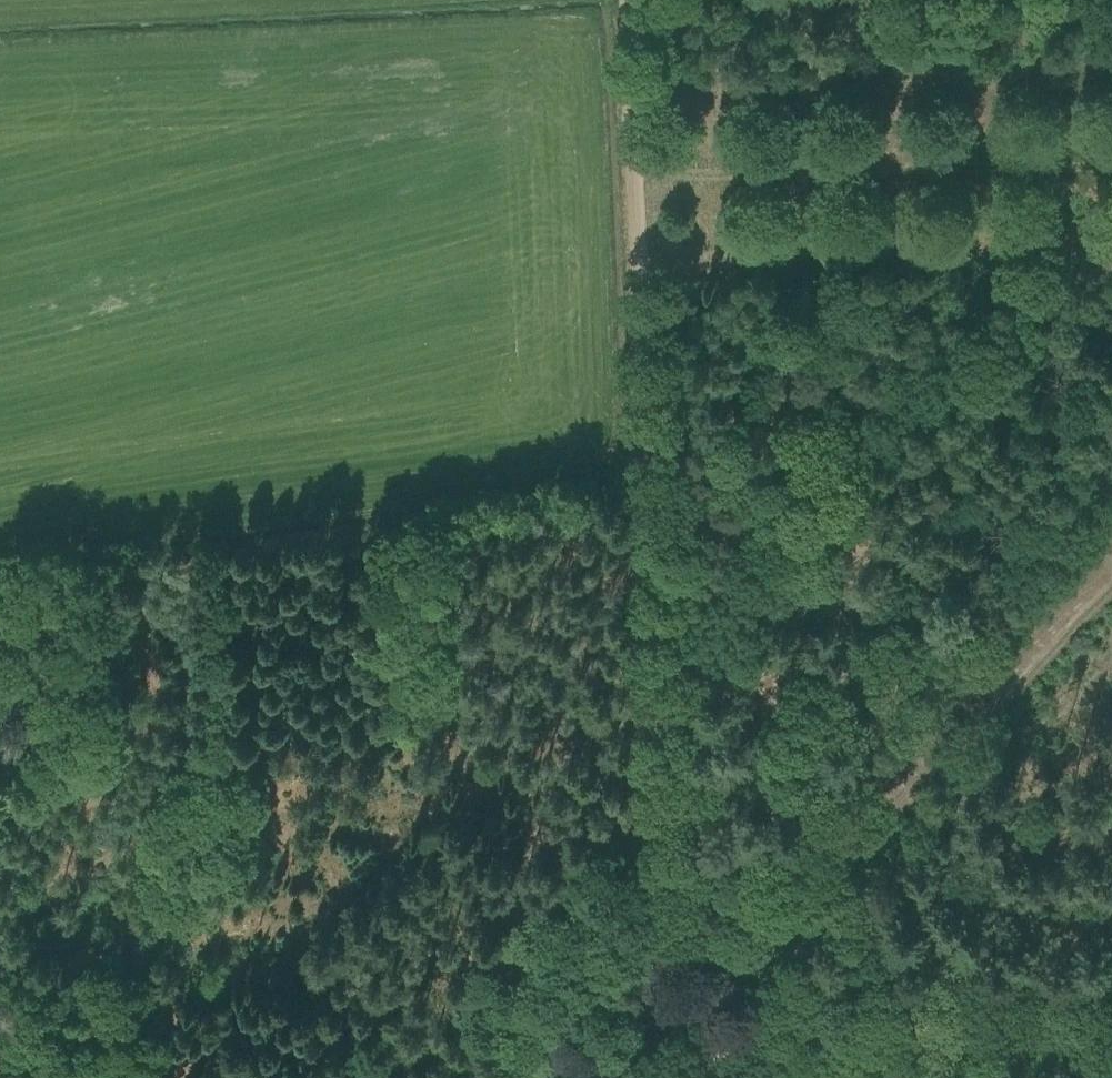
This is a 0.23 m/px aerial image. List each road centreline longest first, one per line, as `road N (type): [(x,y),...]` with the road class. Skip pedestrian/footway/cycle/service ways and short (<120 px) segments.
road 1 (track): [(662,1007),(626,0)]
road 2 (unclassified): [(550,1077),(662,1007),(1111,978)]

